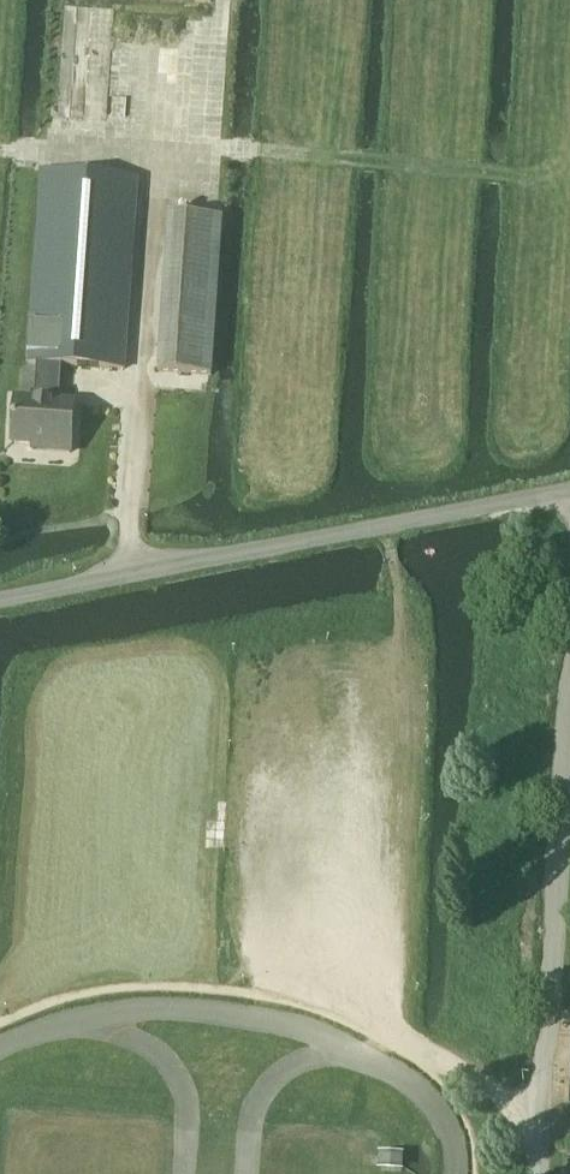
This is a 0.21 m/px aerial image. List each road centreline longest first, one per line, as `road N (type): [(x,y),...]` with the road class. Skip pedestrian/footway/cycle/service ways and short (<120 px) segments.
road 1 (unclassified): [(0,592),(569,490)]
road 2 (track): [(0,144),(144,140),(545,171)]
road 3 (unclassified): [(536,1173),(569,696)]
road 4 (track): [(193,144),(208,0)]

